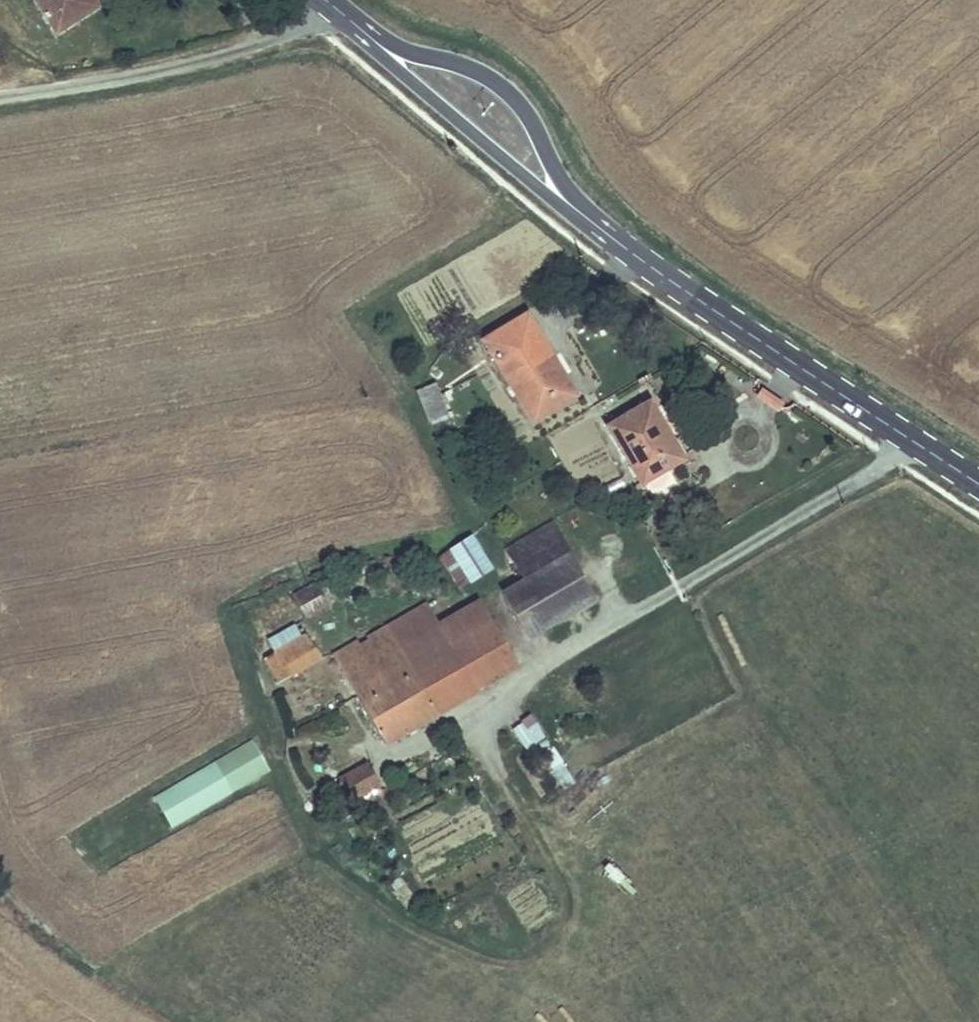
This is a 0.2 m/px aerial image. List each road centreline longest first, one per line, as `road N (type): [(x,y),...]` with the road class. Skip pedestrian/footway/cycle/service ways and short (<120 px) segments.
road 1 (secondary): [(616,241),(978,485)]
road 2 (secondary): [(616,241),(562,180),(507,87),(456,56),(401,44),(334,9)]
road 3 (secondary): [(334,9),(550,200),(616,241)]
road 4 (track): [(334,9),(182,67),(0,99)]

